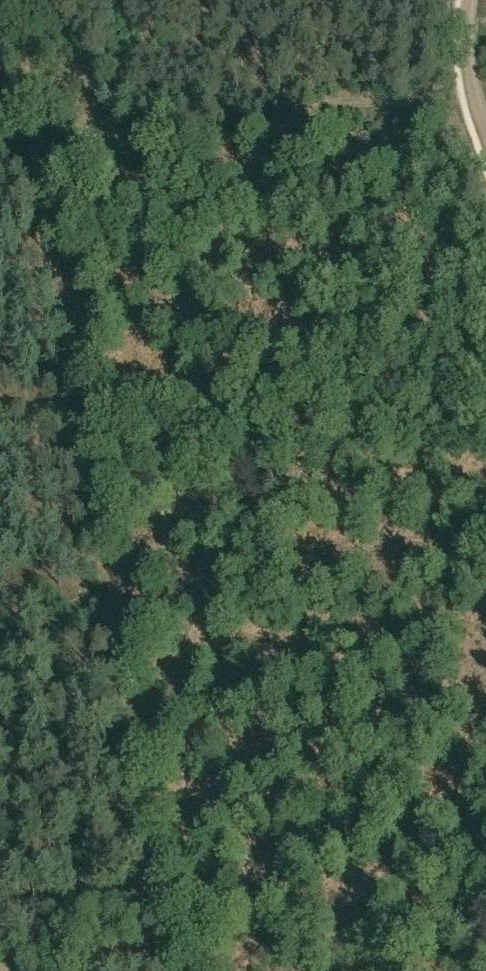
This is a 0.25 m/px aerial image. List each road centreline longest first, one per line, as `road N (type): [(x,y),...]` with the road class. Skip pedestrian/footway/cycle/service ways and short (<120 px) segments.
road 1 (track): [(485,120),(468,49),(471,0)]

